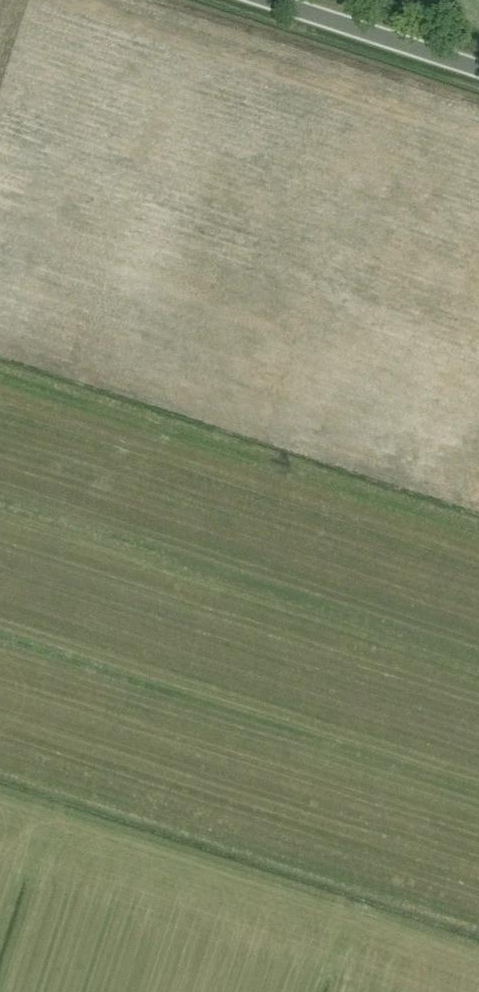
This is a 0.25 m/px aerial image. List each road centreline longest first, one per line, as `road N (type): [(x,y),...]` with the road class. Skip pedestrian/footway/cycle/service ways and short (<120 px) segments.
road 1 (unclassified): [(478,68),(270,0)]

